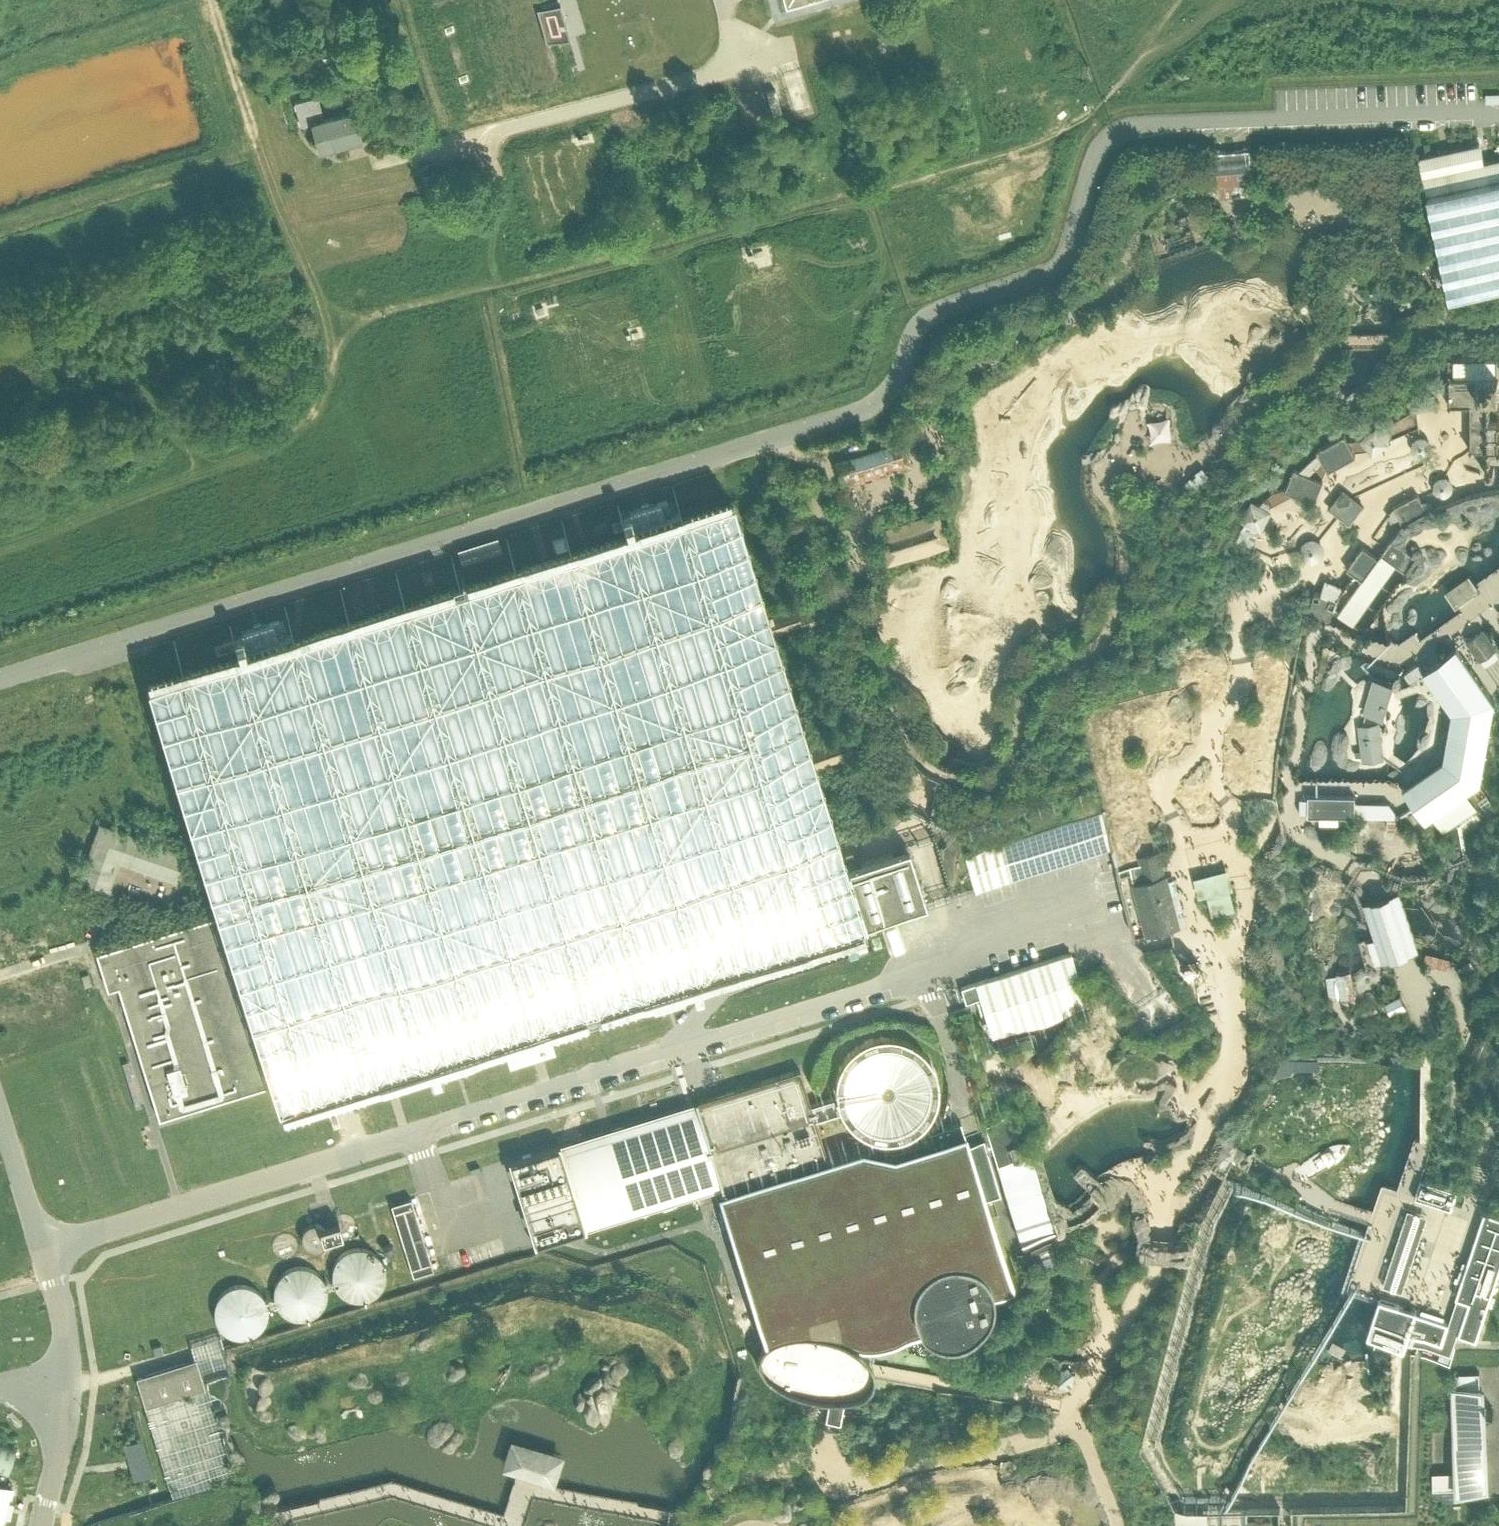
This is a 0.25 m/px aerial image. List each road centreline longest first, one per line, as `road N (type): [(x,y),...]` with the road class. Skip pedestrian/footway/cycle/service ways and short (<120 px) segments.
road 1 (track): [(1093,111),(1047,140),(916,178),(326,323),(331,345),(317,410),(272,448),(227,466)]
road 2 (track): [(224,0),(326,323)]
road 3 (track): [(227,466),(0,548)]

